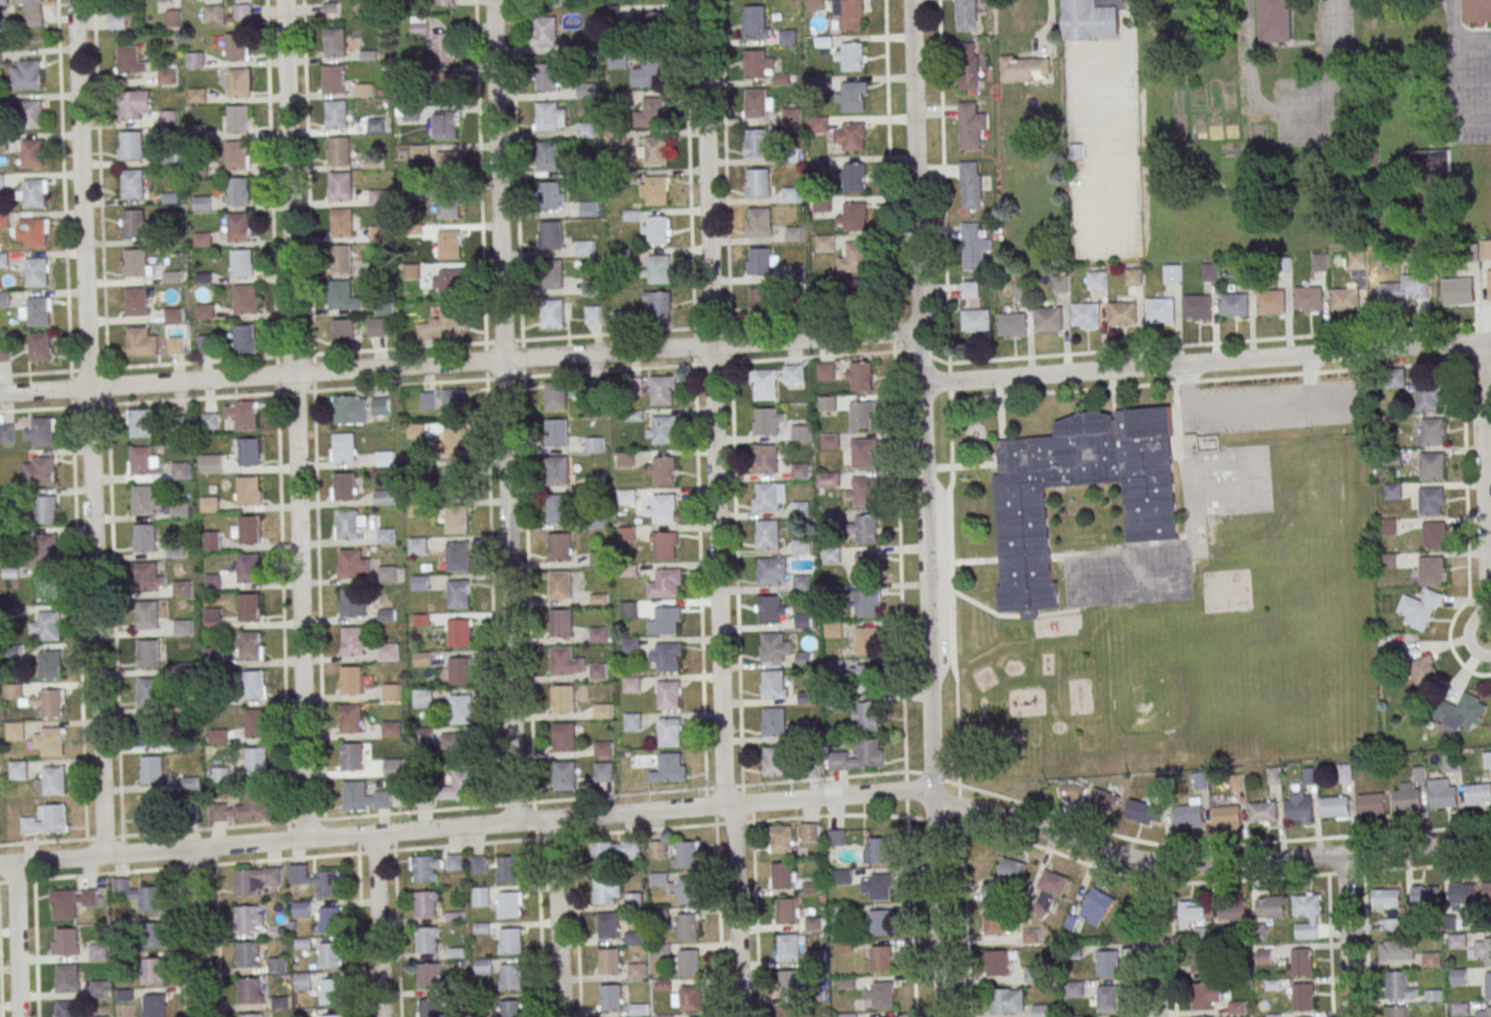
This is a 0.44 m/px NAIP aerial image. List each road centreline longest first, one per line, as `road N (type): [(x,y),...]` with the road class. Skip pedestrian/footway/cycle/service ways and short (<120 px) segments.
road 1 (residential): [(1490,843),(1154,864),(906,791),(0,865)]
road 2 (residential): [(740,1016),(732,821),(722,792),(703,0)]
road 3 (residential): [(942,1016),(912,0)]
road 4 (residential): [(921,332),(0,395)]
road 5 (residential): [(106,855),(76,0)]
road 6 (residential): [(307,840),(285,0)]
road 7 (residential): [(513,822),(494,0)]
road 8 (residential): [(1490,341),(922,383)]
road 9 (residential): [(1490,654),(1475,649),(1469,635),(1490,607),(1480,342)]
road 10 (residential): [(561,1016),(553,820)]
road 11 (residential): [(382,1016),(375,834)]
road 12 (residential): [(201,1016),(195,848)]
road 13 (residential): [(1349,1016),(1343,855)]
road 14 (residential): [(20,1016),(15,864)]
road 15 (residential): [(1157,1016),(1154,864)]

